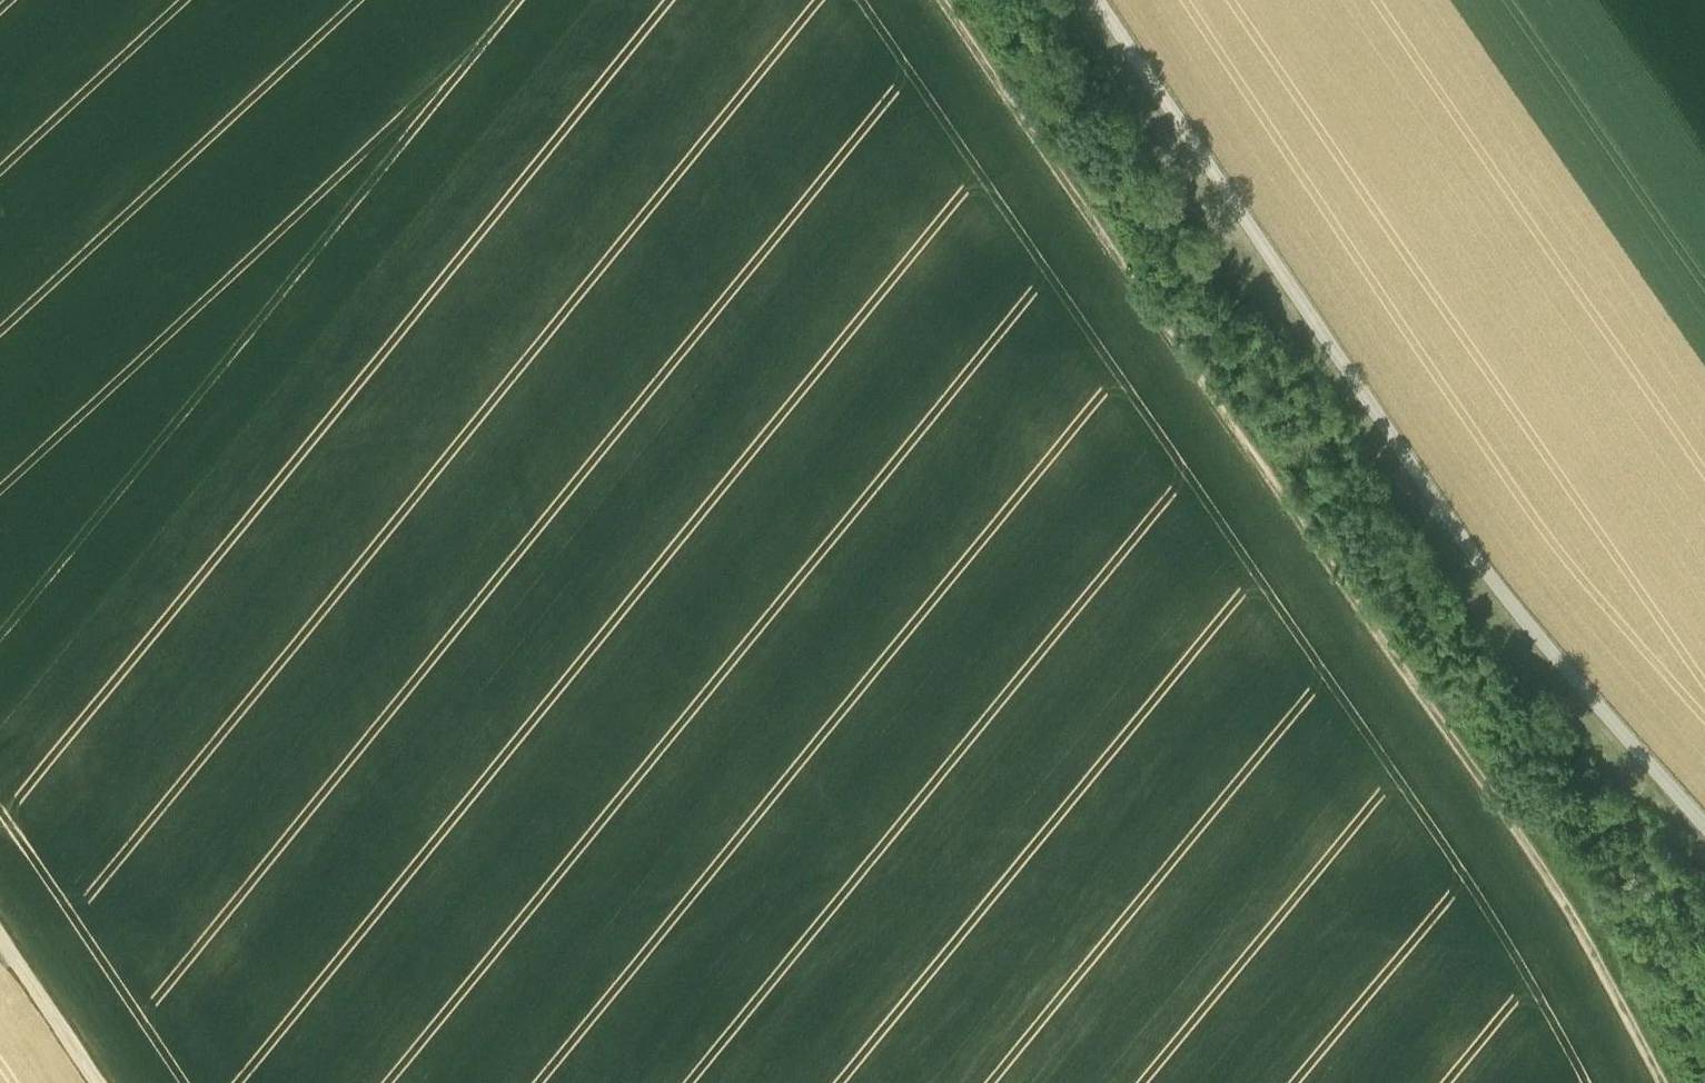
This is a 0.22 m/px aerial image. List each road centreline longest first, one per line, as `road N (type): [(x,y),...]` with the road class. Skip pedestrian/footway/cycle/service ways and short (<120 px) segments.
road 1 (track): [(1103,0),(1436,501),(1704,817)]
road 2 (track): [(0,943),(94,1082)]

